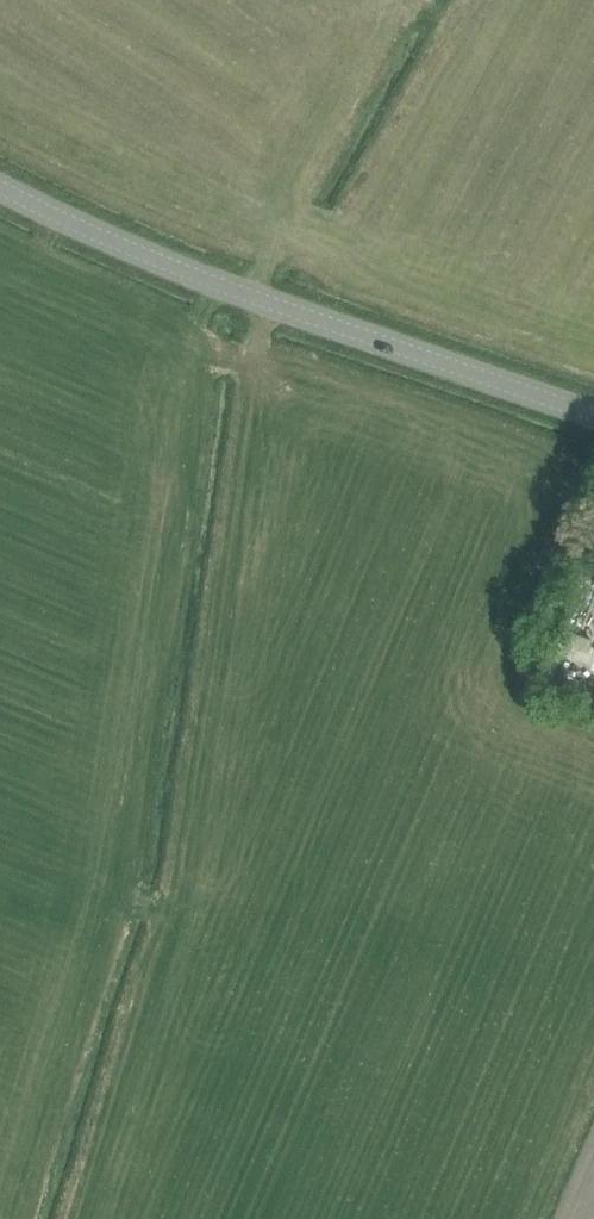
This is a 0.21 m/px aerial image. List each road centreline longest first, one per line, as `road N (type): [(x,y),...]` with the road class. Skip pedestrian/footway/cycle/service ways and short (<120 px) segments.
road 1 (tertiary): [(593,416),(159,260),(0,186)]

